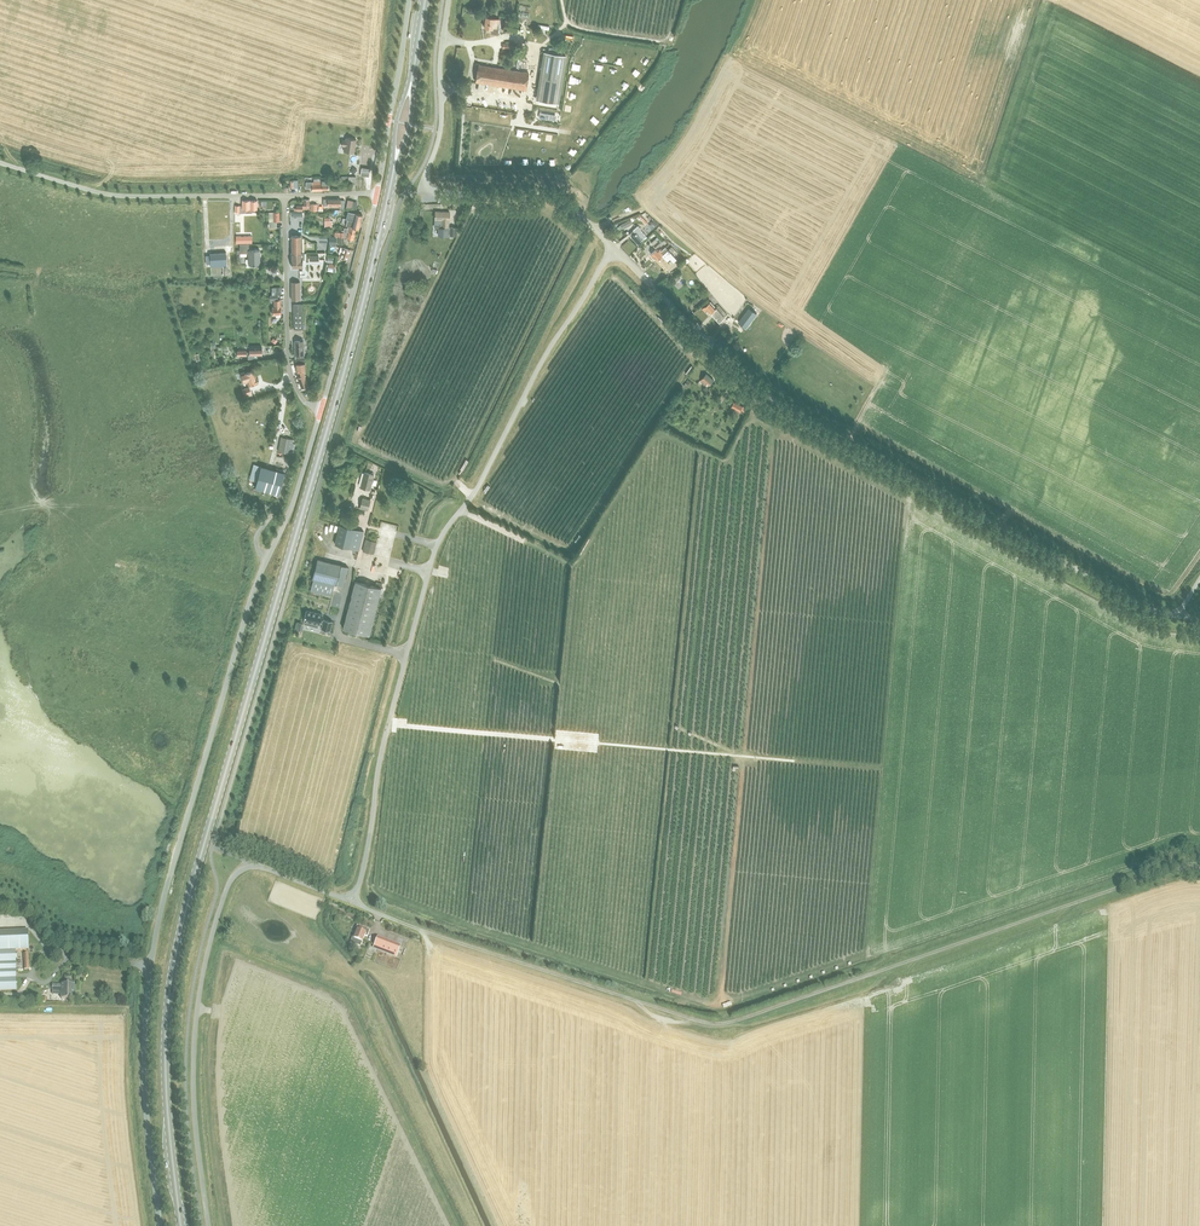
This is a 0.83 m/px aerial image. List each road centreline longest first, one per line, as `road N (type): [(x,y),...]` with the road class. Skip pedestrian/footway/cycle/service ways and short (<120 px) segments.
road 1 (secondary): [(181,1225),(165,1055),(179,939),(355,331),(393,171)]
road 2 (unclassified): [(159,1225),(143,1055),(160,915),(245,616),(322,409)]
road 3 (track): [(424,931),(713,1024),(1161,873),(1199,868)]
road 4 (unclassified): [(615,250),(436,545),(350,902)]
road 5 (unclassified): [(1177,616),(1140,605),(775,401),(615,250)]
road 6 (track): [(389,722),(557,740),(558,732),(597,735),(596,743),(794,761)]
road 7 (unclassified): [(615,250),(552,195),(424,193),(441,127),(448,0)]
road 8 (unclassified): [(255,865),(228,884),(202,973),(193,1063),(207,1225)]
road 9 (unclassified): [(284,195),(112,195),(0,162)]
road 10 (unclassified): [(322,409),(305,403),(288,361),(284,195)]
road 11 (unclassified): [(322,409),(377,194)]
road 12 (unclassified): [(377,194),(408,0)]

